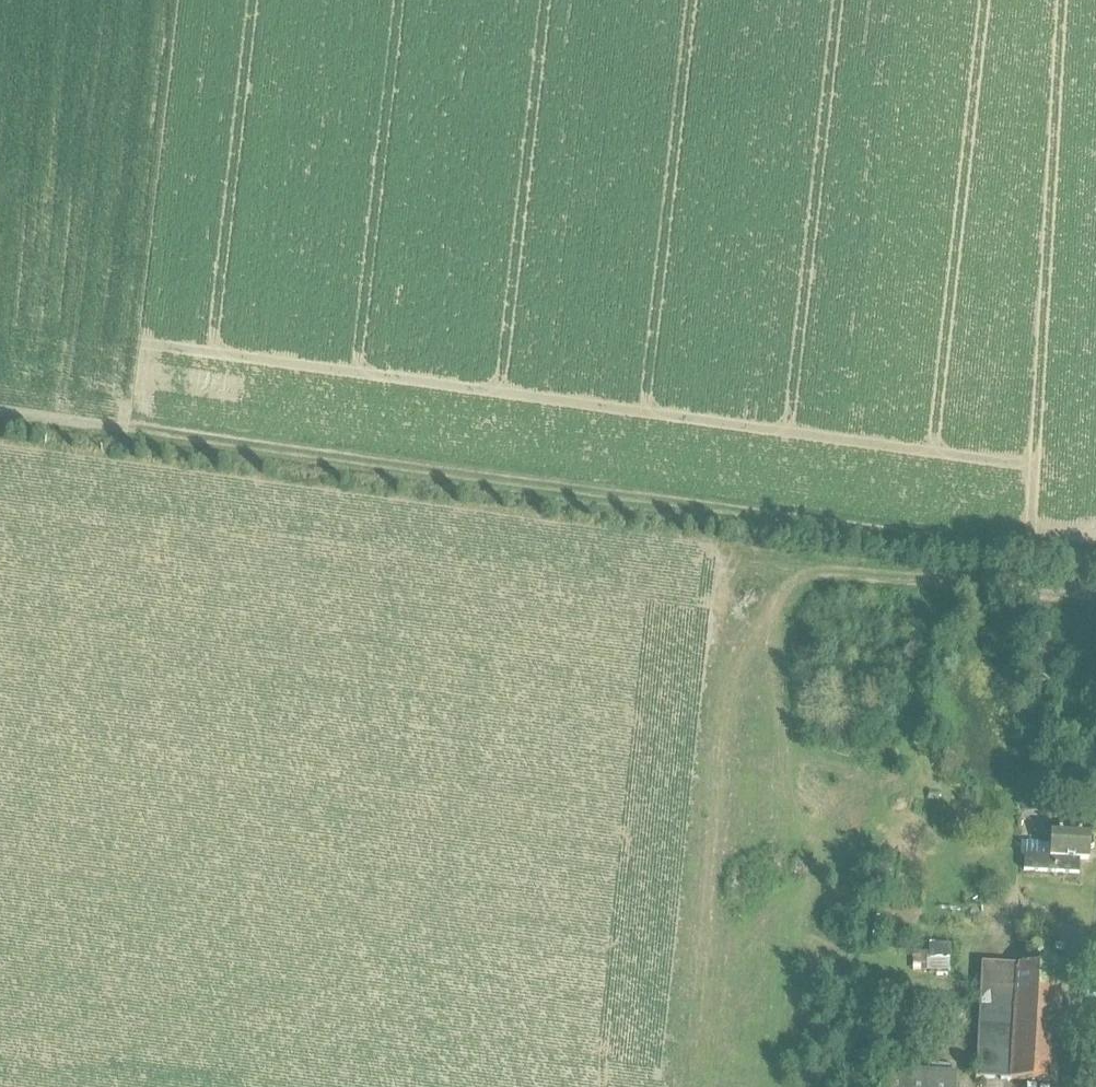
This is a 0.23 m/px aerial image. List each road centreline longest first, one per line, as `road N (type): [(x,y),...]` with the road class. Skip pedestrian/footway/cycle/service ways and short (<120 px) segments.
road 1 (track): [(1095,559),(0,410)]
road 2 (track): [(695,1086),(718,746),(730,679),(776,598),(804,581),(844,574)]
road 3 (track): [(707,561),(1050,594),(1073,589),(1095,571)]

